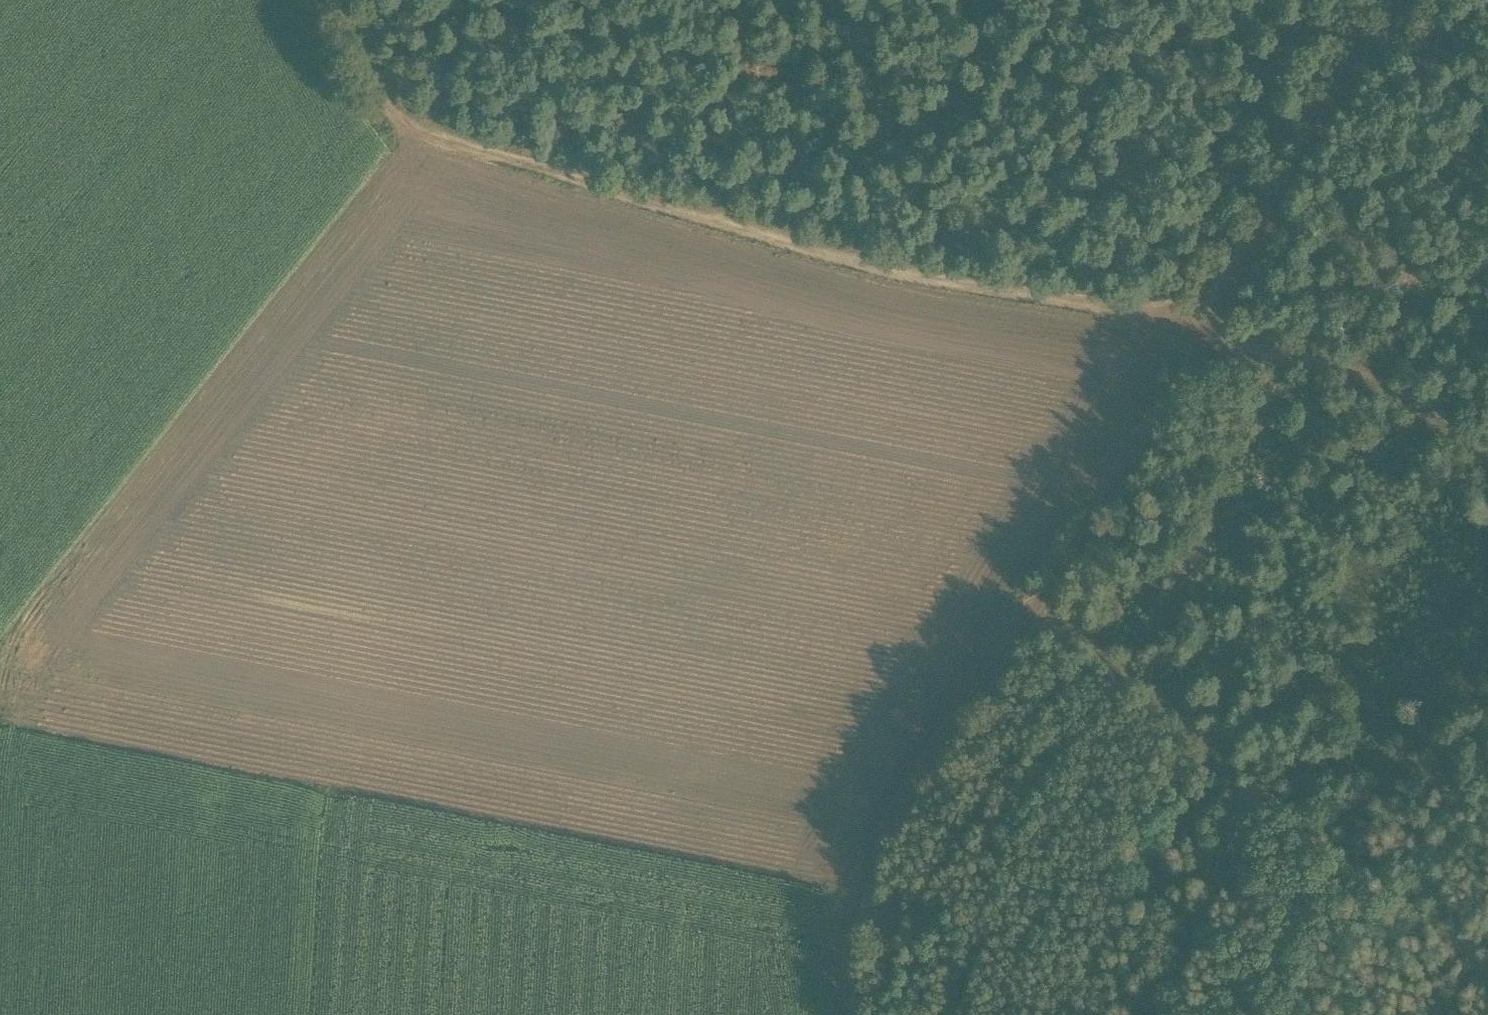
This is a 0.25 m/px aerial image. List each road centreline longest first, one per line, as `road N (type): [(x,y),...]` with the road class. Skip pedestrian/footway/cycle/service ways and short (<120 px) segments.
road 1 (track): [(852,1014),(845,933),(892,824),(1114,484),(1411,0)]
road 2 (track): [(1487,978),(1026,619)]

